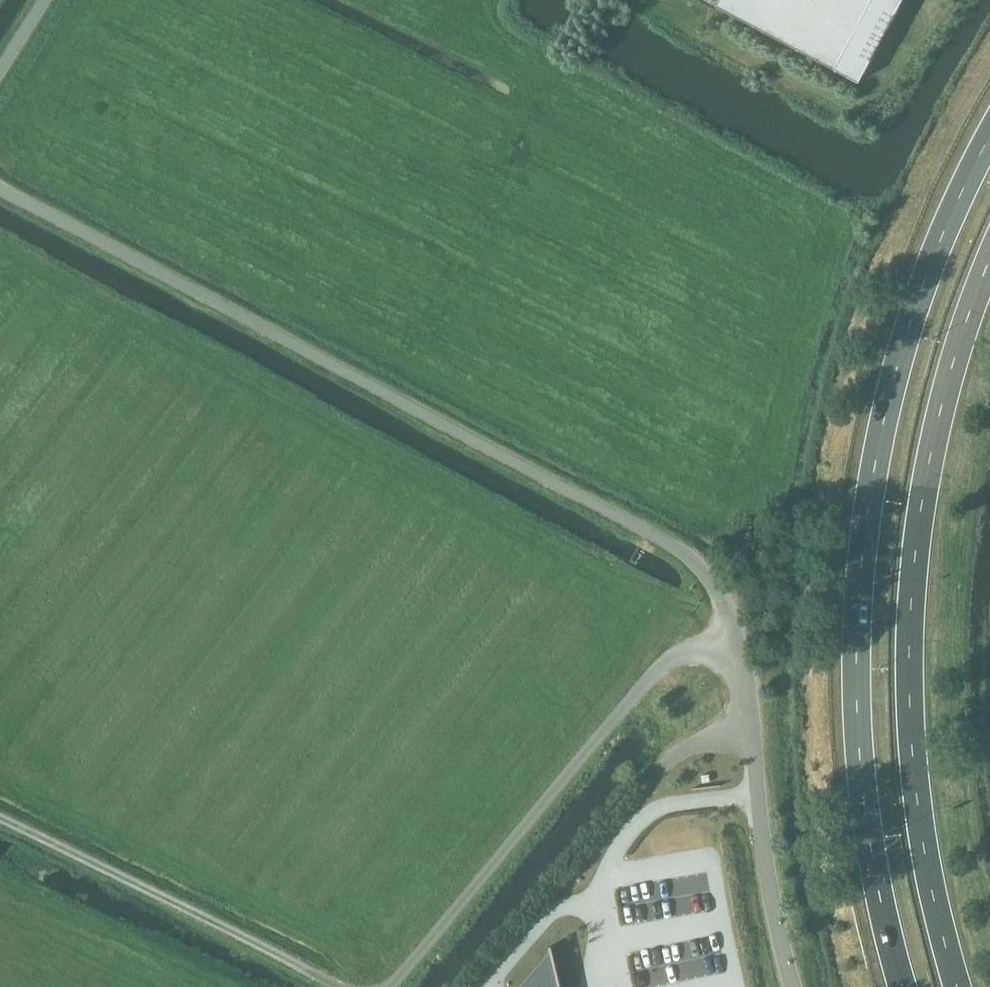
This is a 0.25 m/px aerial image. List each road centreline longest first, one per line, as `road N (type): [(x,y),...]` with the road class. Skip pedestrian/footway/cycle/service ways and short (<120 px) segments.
road 1 (unclassified): [(0,189),(674,546),(701,569),(719,590),(736,639),(792,986)]
road 2 (trunk): [(989,137),(919,296),(885,425),(862,571),(865,809),(903,986)]
road 3 (trunk): [(958,986),(919,806),(912,595),(937,431),(989,262)]

